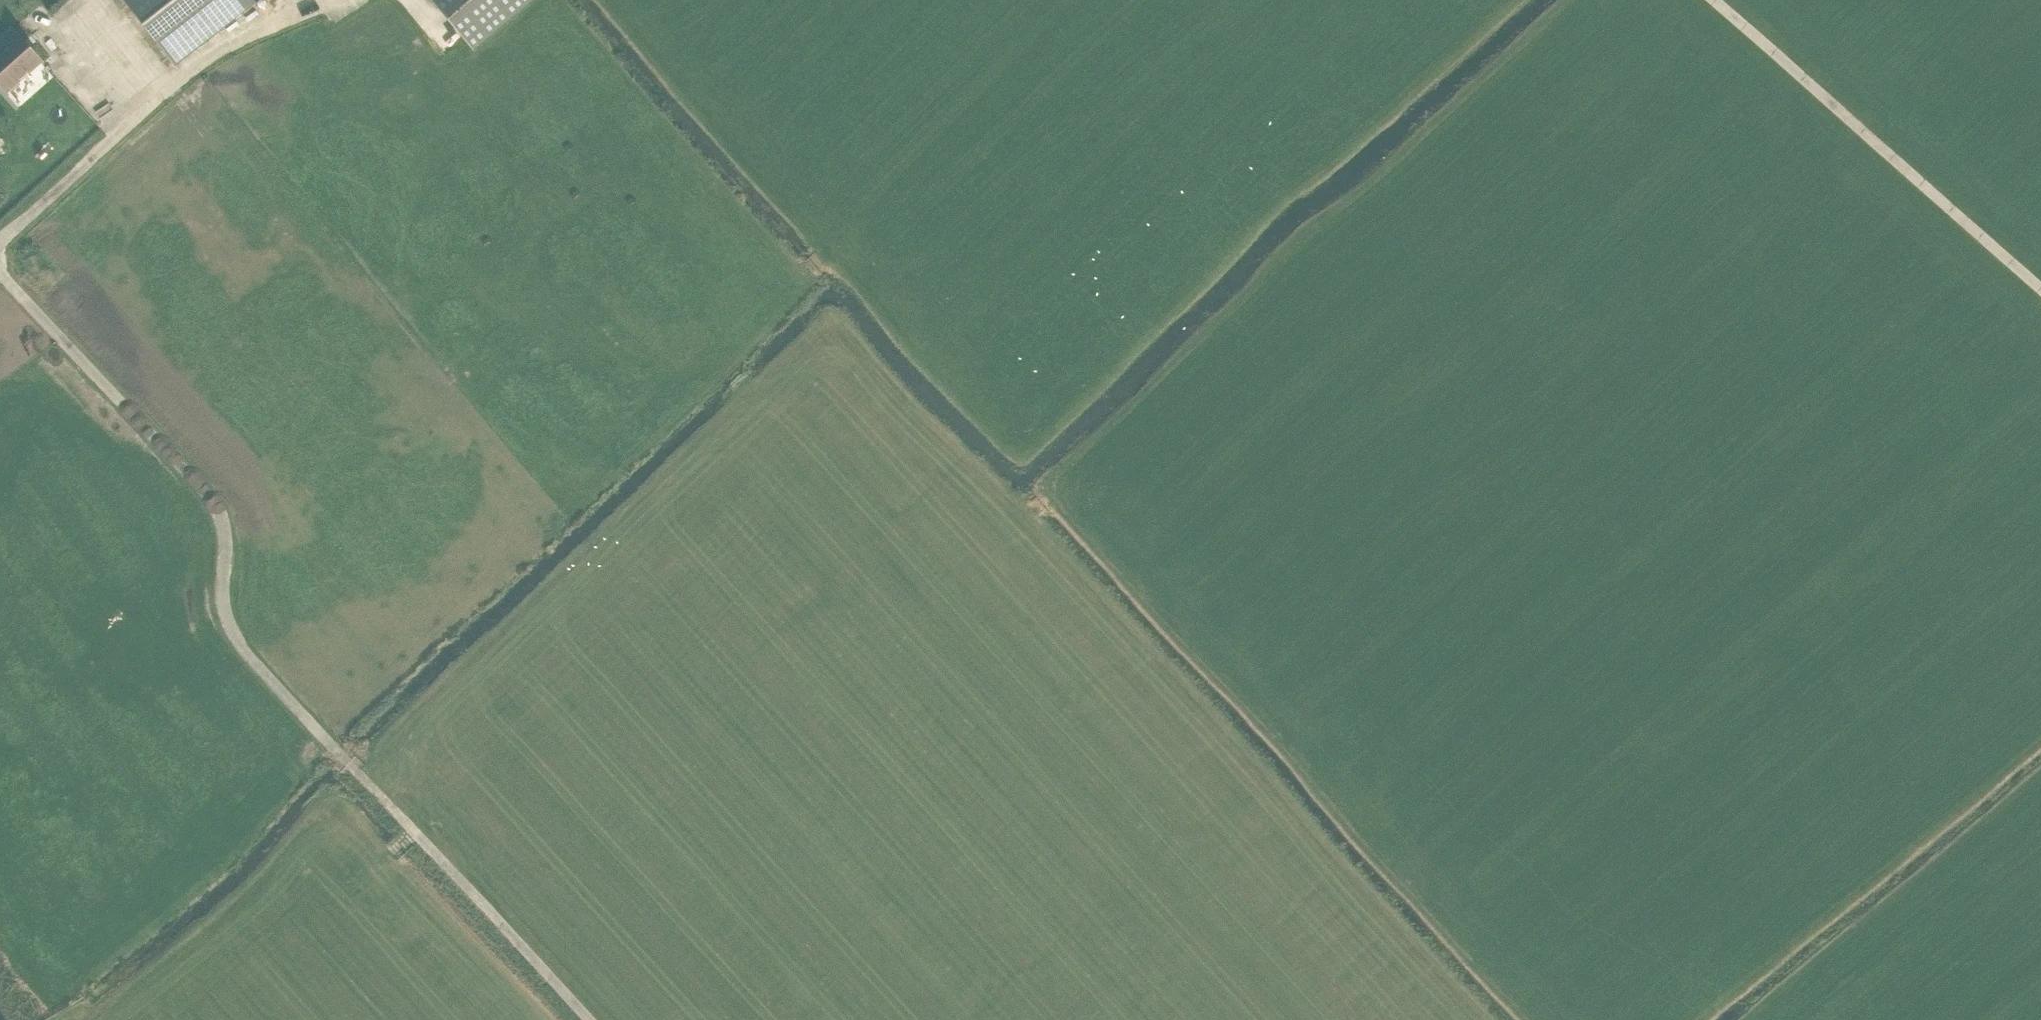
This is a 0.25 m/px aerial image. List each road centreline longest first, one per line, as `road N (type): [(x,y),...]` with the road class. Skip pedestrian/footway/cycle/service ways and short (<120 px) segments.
road 1 (track): [(583,1019),(244,648),(224,612),(221,518),(204,492),(0,272)]
road 2 (track): [(0,241),(88,164),(29,154),(0,127)]

